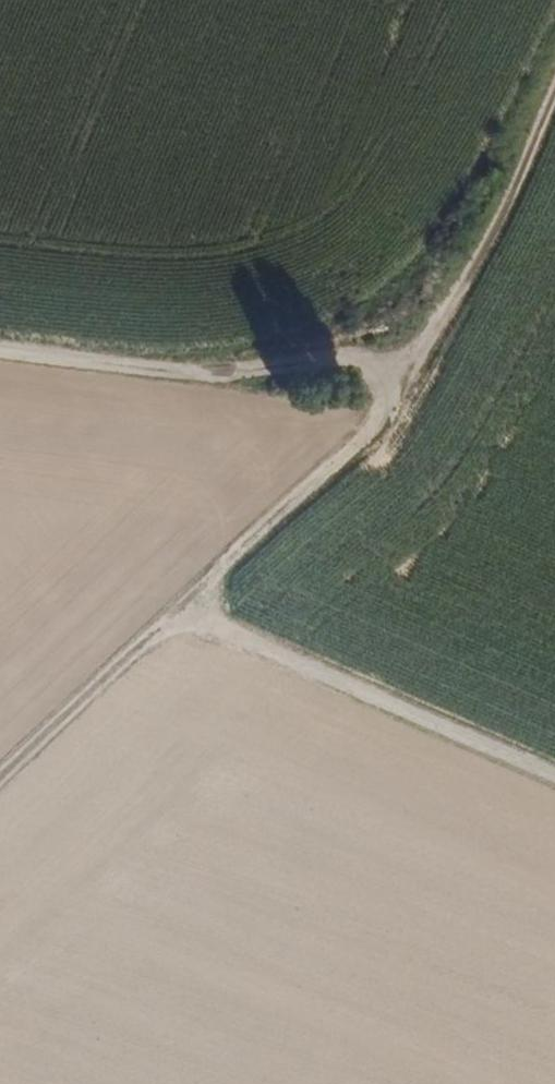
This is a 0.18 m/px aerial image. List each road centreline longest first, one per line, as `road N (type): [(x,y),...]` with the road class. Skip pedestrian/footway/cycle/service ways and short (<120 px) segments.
road 1 (track): [(0,351),(210,373),(346,358),(419,335),(492,228),(554,87)]
road 2 (track): [(385,351),(383,387),(357,439),(0,773)]
road 3 (track): [(189,602),(243,643),(554,779)]

